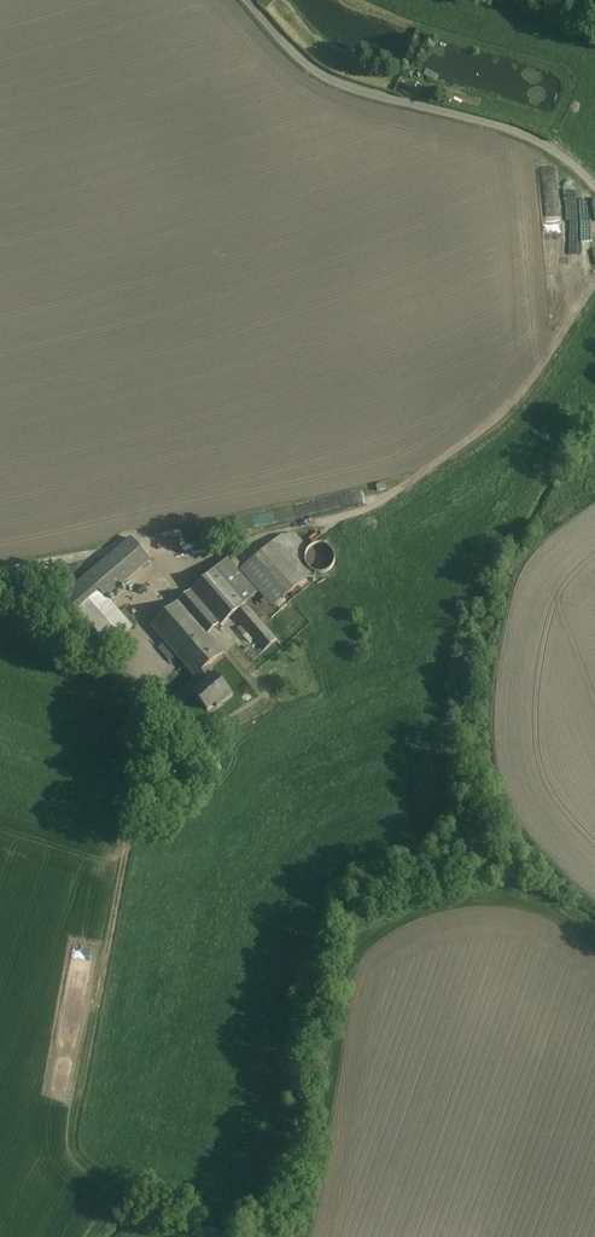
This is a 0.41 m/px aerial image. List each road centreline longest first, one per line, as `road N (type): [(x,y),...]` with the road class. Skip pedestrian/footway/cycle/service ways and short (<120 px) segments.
road 1 (track): [(129,654),(162,690),(72,1142),(92,1169),(134,1188),(95,1236)]

